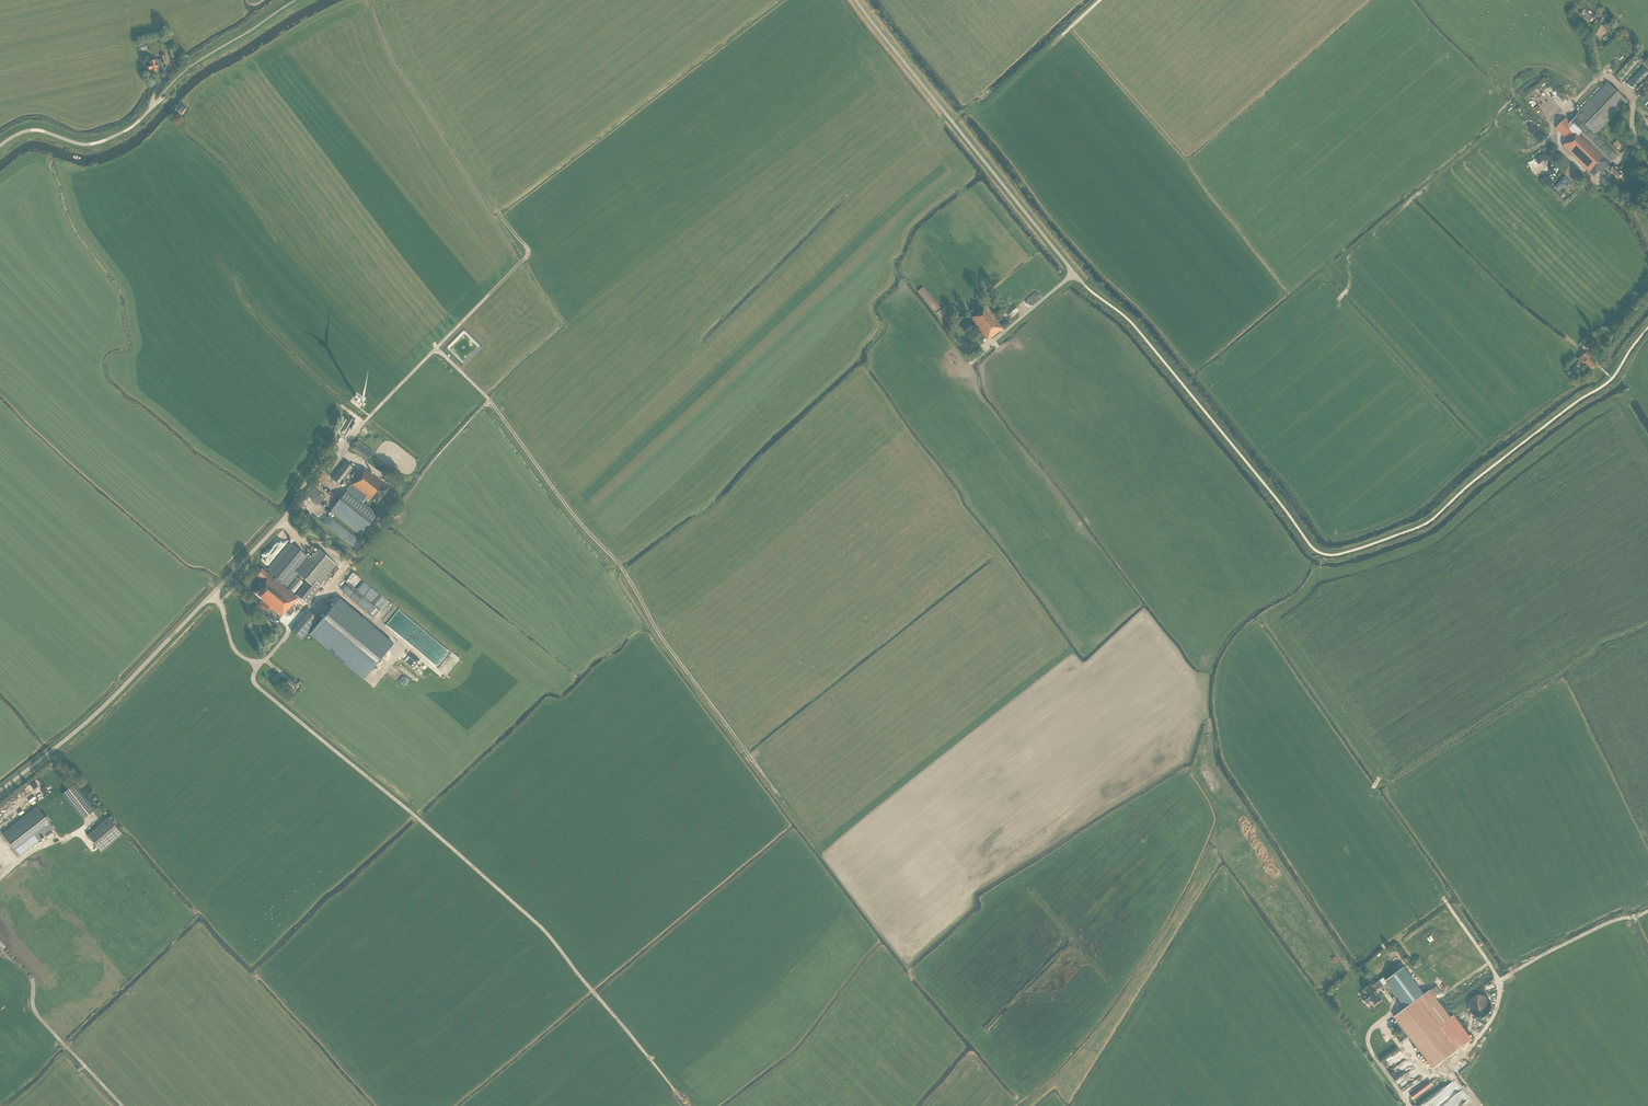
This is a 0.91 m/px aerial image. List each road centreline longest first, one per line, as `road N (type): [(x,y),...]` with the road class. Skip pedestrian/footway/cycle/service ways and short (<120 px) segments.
road 1 (unclassified): [(0,792),(105,705),(286,514)]
road 2 (unclassified): [(1071,273),(856,0)]
road 3 (track): [(1029,1105),(1109,1026),(1220,843)]
road 4 (track): [(121,1105),(38,1016),(32,980),(0,943)]
road 5 (unclassified): [(158,100),(134,125),(94,144),(35,130),(0,146)]

